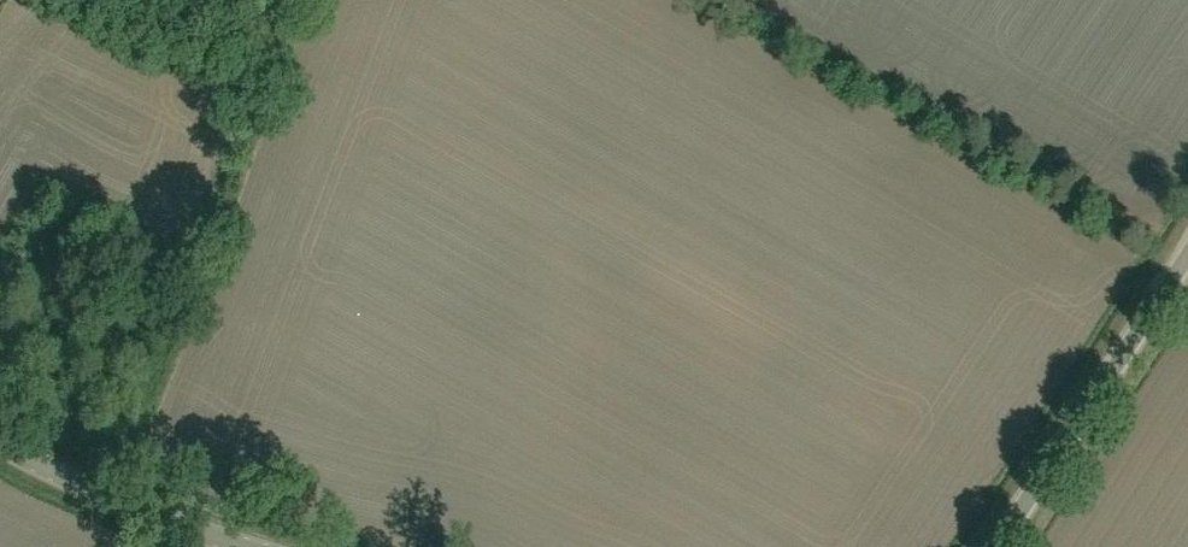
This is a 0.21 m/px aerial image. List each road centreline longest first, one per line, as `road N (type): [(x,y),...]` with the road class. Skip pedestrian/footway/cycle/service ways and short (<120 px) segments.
road 1 (unclassified): [(995,546),(1187,259)]
road 2 (unclassified): [(245,546),(100,496),(0,441)]

